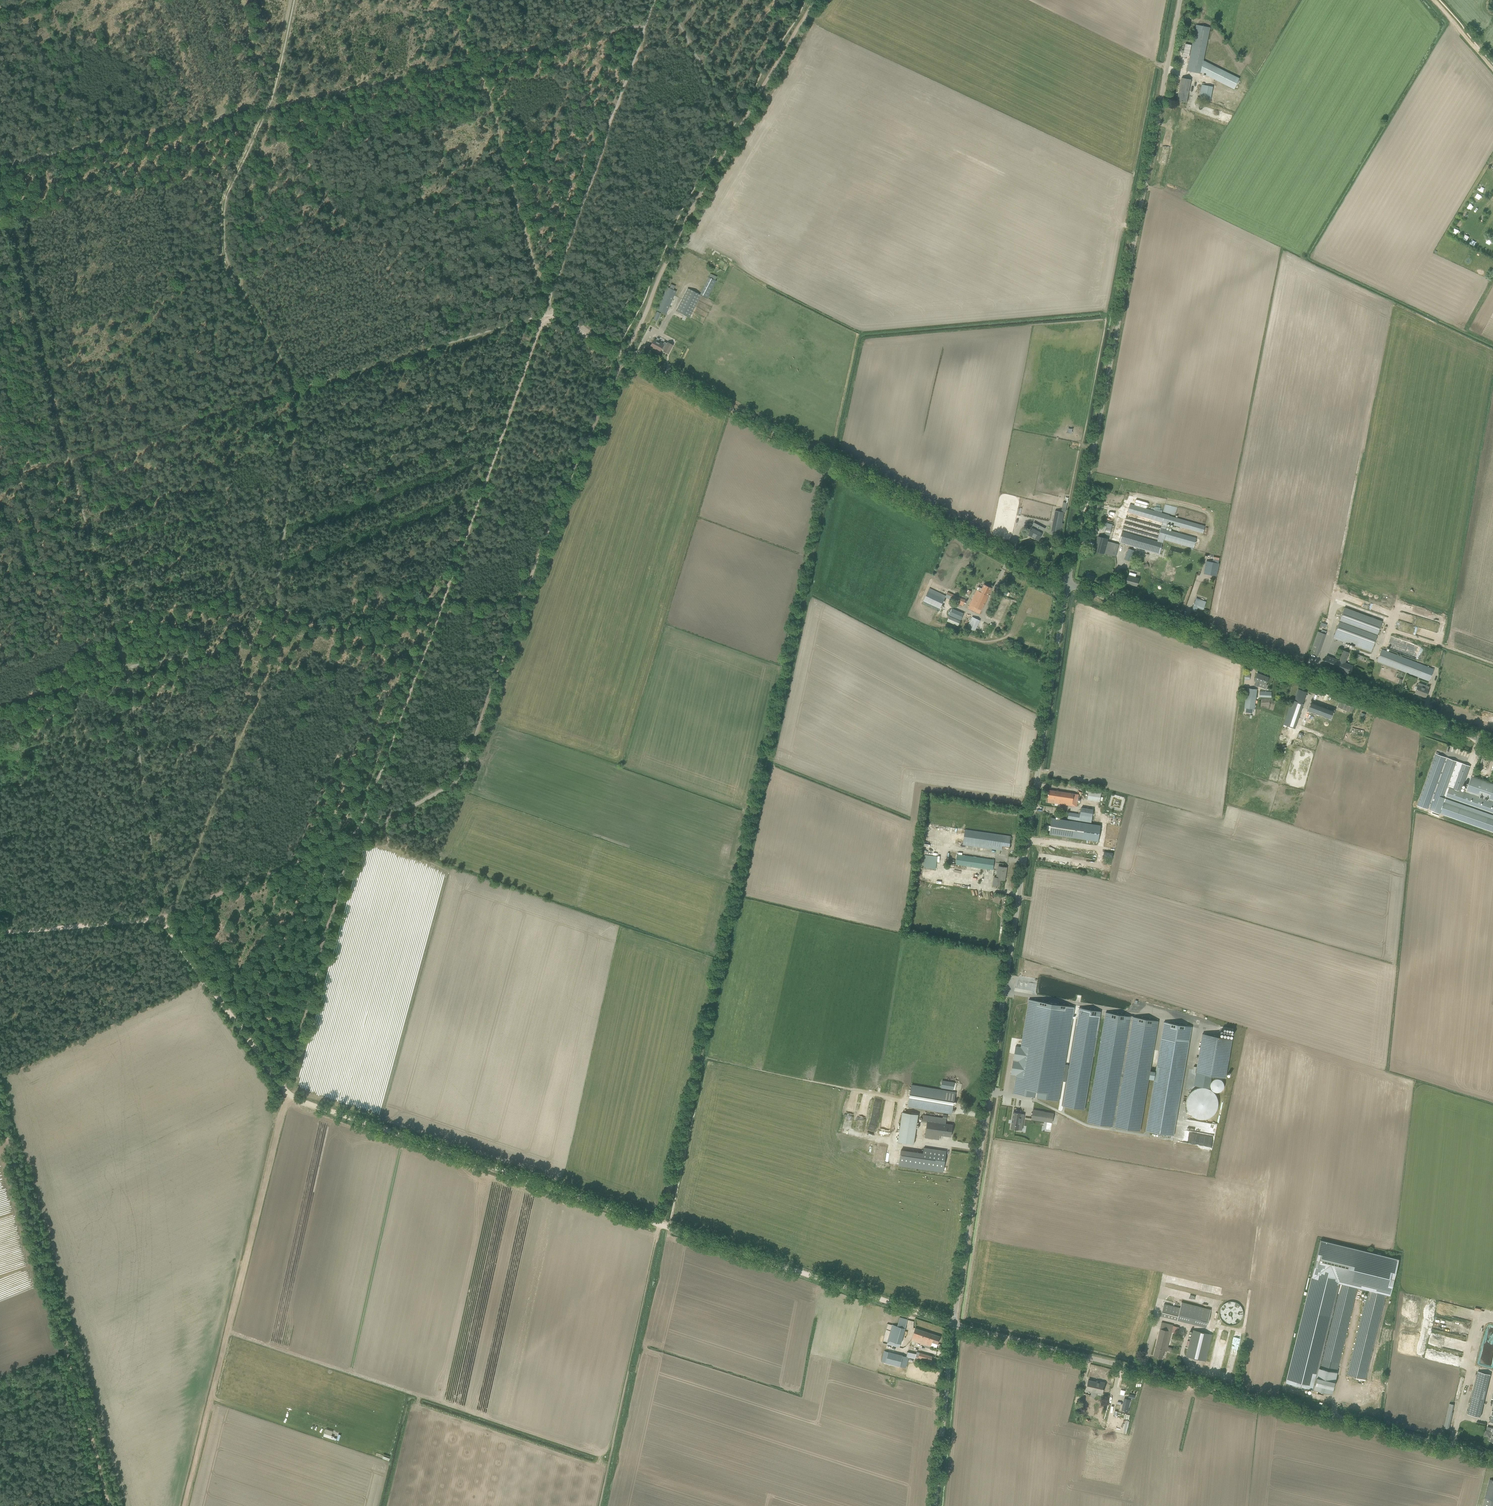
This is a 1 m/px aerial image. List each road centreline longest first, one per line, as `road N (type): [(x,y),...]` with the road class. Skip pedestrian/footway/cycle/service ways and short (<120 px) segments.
road 1 (track): [(831,464),(661,1225)]
road 2 (unclassified): [(953,1325),(1067,585)]
road 3 (unclassified): [(1067,585),(1179,0)]
road 4 (unclassified): [(1067,585),(552,316)]
road 5 (unclassified): [(1492,1454),(953,1325)]
road 6 (track): [(271,642),(298,391),(542,322)]
road 7 (track): [(546,315),(476,62),(268,107)]
road 8 (unclassified): [(1492,746),(1067,585)]
road 9 (track): [(286,1091),(187,1505)]
road 10 (track): [(111,1505),(0,1116)]
road 11 (track): [(630,356),(683,224),(814,0)]
road 12 (track): [(286,1091),(661,1225)]
road 13 (track): [(661,1225),(953,1325)]
road 14 (track): [(169,916),(262,682),(271,642)]
road 15 (track): [(352,838),(283,1087)]
road 16 (track): [(439,612),(352,838)]
road 17 (track): [(507,421),(439,612)]
road 18 (track): [(163,924),(283,1087)]
road 19 (track): [(169,916),(352,838)]
road 20 (unclassified): [(935,1505),(953,1325)]
road 21 (track): [(439,612),(271,642)]
road 22 (track): [(0,932),(163,924)]
road 23 (track): [(271,642),(128,666)]

